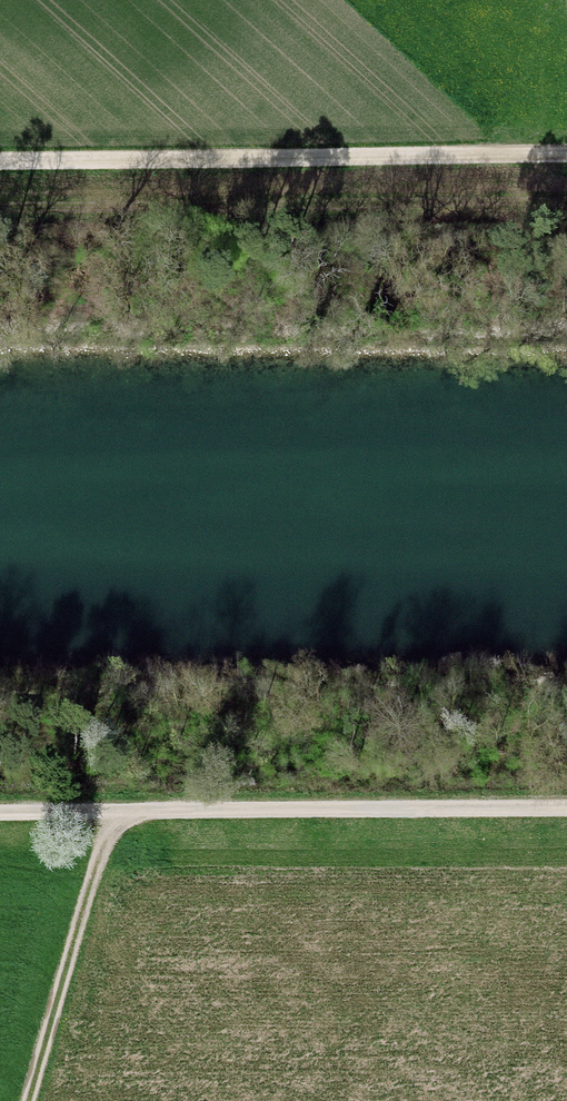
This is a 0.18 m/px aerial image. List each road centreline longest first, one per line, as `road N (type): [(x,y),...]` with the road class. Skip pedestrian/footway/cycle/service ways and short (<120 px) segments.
road 1 (track): [(0,156),(566,148)]
road 2 (track): [(0,215),(566,211)]
road 3 (track): [(566,811),(0,814)]
road 4 (track): [(110,813),(32,1100)]

